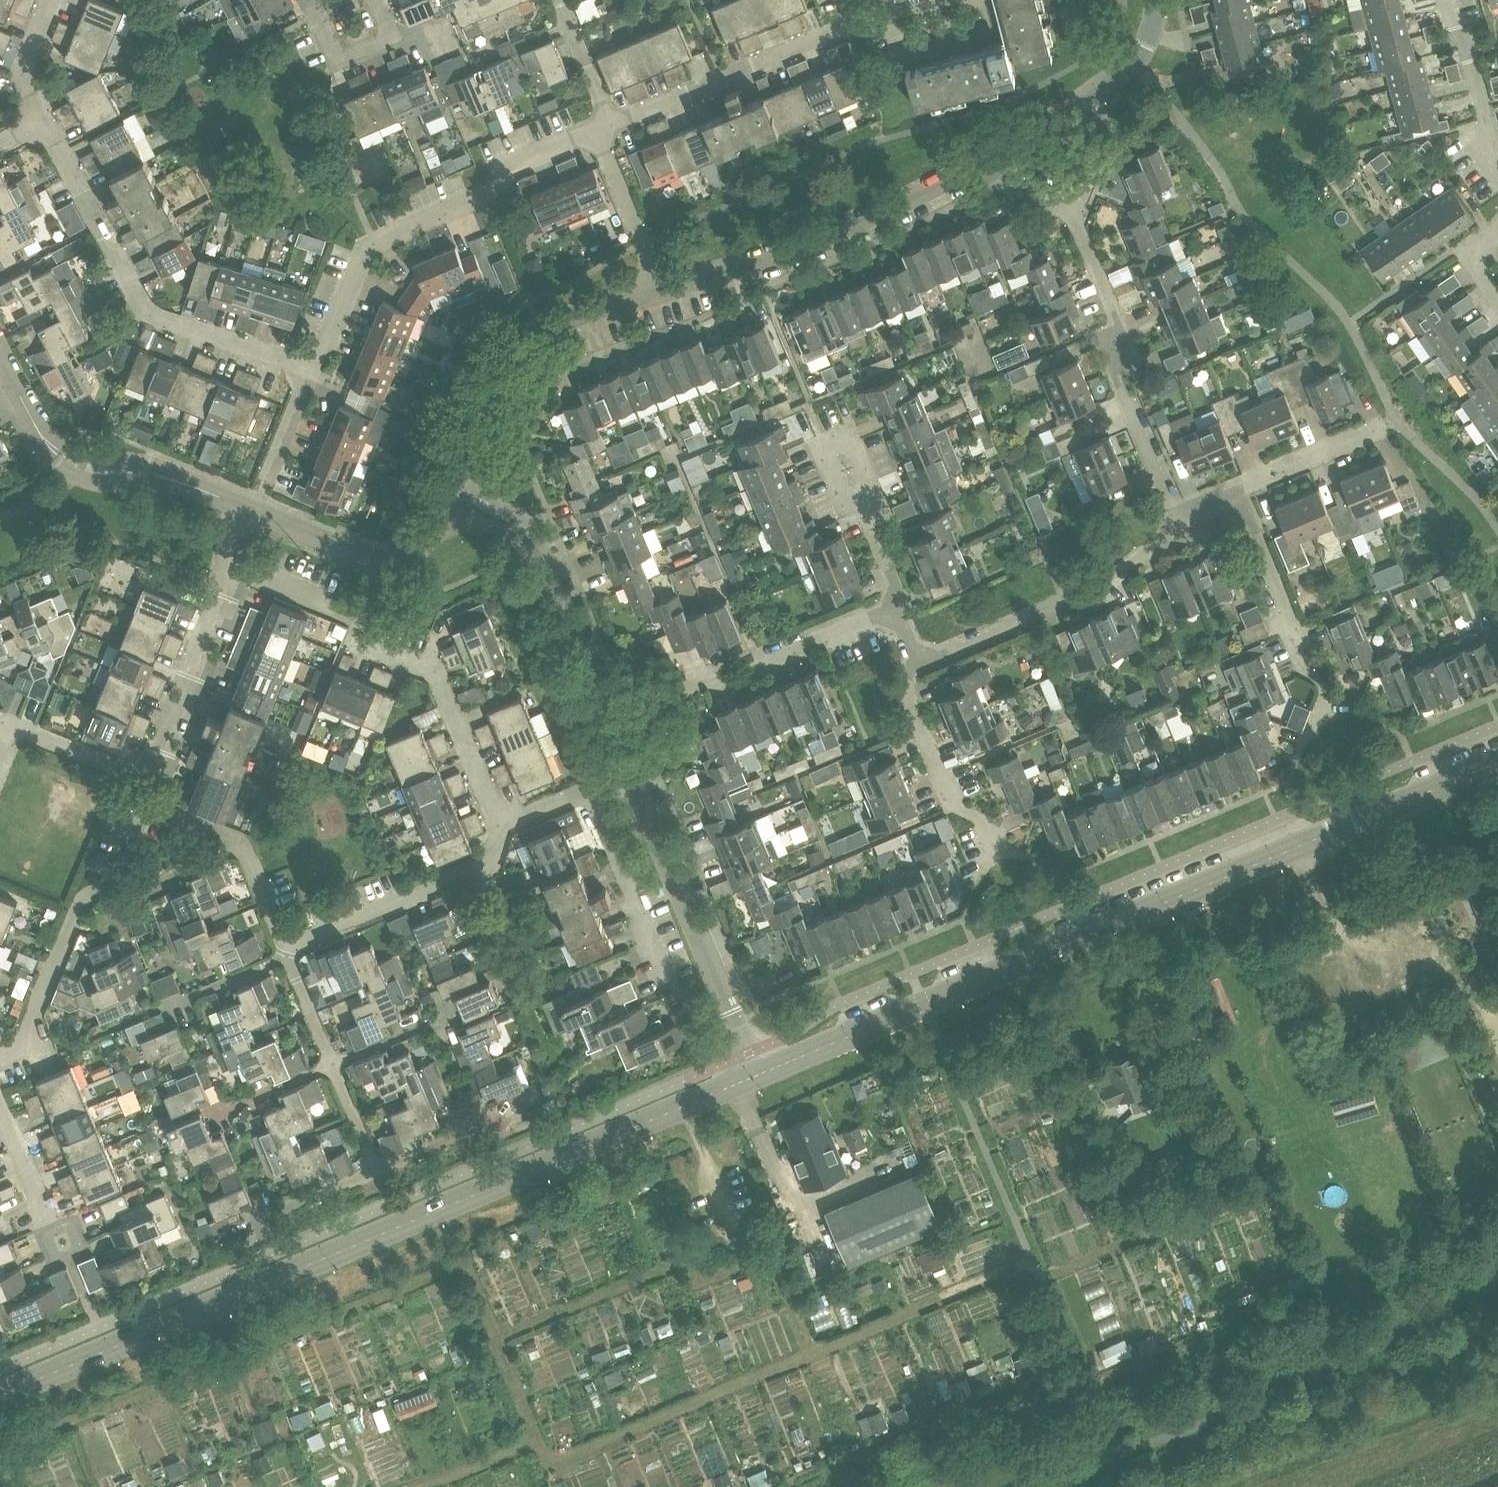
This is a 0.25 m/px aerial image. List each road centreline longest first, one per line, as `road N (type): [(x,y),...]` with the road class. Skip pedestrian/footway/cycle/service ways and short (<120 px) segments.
road 1 (track): [(1034,1262),(552,1457),(512,1350),(679,1270),(723,1277),(743,1266),(666,1089)]
road 2 (tertiary): [(0,1399),(758,1074)]
road 3 (tertiary): [(924,1004),(1497,762)]
road 4 (residential): [(1176,513),(1106,343),(1123,335),(1069,208),(1010,184),(987,158)]
road 5 (residential): [(305,374),(372,247),(608,127)]
road 6 (residential): [(47,121),(157,314),(305,374)]
road 7 (unclassified): [(1072,1351),(924,1004)]
road 8 (residential): [(659,288),(854,224),(987,158)]
road 9 (residential): [(758,1074),(630,771)]
road 10 (residential): [(610,723),(902,603)]
road 11 (residential): [(452,489),(490,382),(511,350),(571,316),(659,288)]
road 12 (residential): [(923,660),(1117,579),(1130,563),(1170,544),(1176,513)]
road 13 (residential): [(0,1060),(26,1041),(80,908),(107,890),(146,803)]
road 14 (residential): [(610,723),(530,540),(512,520),(452,489)]
road 15 (residential): [(286,953),(492,869),(502,824)]
road 16 (residential): [(242,506),(161,477),(68,458),(40,434),(18,393)]
road 17 (residential): [(608,127),(851,24)]
road 18 (residential): [(452,489),(423,543),(391,558),(362,554),(242,506)]
road 19 (residential): [(1246,484),(1306,640),(1298,653),(1305,671),(1321,680),(1330,706)]
road 20 (residential): [(987,158),(1128,67),(1149,37),(1157,0)]
road 21 (residential): [(502,824),(436,672),(370,646)]
road 22 (residential): [(1001,856),(988,825),(955,805),(909,709),(923,660)]
road 23 (residential): [(286,953),(249,856),(224,833),(146,803)]
road 24 (residential): [(149,782),(231,587)]
road 25 (residential): [(671,966),(596,785)]
road 26 (residential): [(71,1259),(0,1080)]
road 27 (tertiary): [(758,1074),(924,1004)]
road 28 (residential): [(902,603),(838,436)]
road 29 (residential): [(659,288),(608,127)]
road 30 (residential): [(1246,484),(1398,418)]
road 31 (residential): [(1497,155),(1451,0)]
road 32 (residential): [(149,782),(22,728)]
road 33 (residential): [(608,127),(556,0)]
road 34 (residential): [(505,1116),(379,1169)]
road 35 (residential): [(331,1062),(453,1013)]
road 36 (residential): [(54,0),(33,50),(32,89),(47,121)]
road 37 (residential): [(310,0),(333,61),(389,35)]
road 38 (residential): [(286,953),(170,1000)]
road 39 (residential): [(218,1110),(331,1062)]
road 40 (residential): [(379,1169),(266,1217)]

